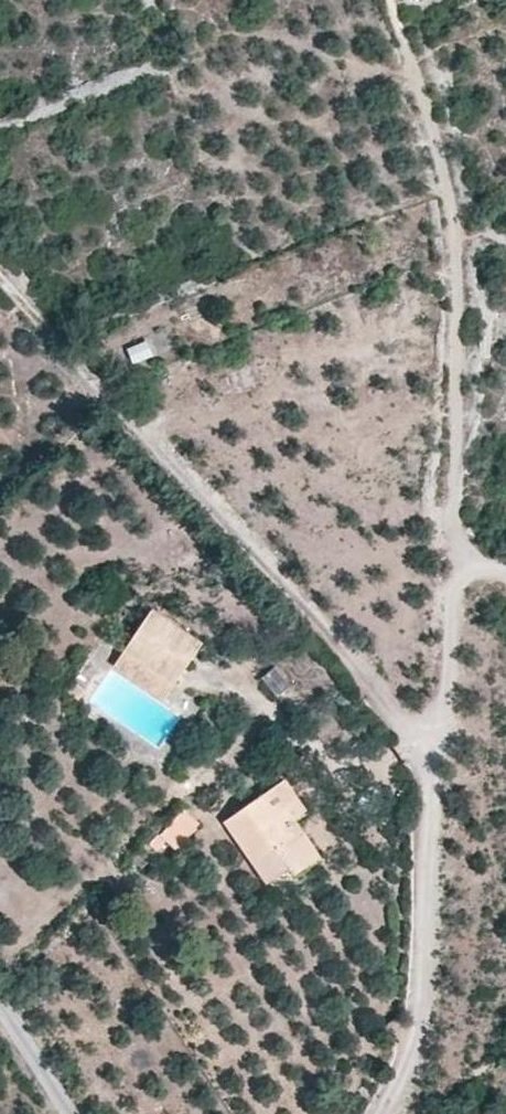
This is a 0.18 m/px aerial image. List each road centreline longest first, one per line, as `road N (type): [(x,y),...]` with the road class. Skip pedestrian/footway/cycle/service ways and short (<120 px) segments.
road 1 (unclassified): [(382,1113),(427,989),(458,539),(455,219),(396,0)]

